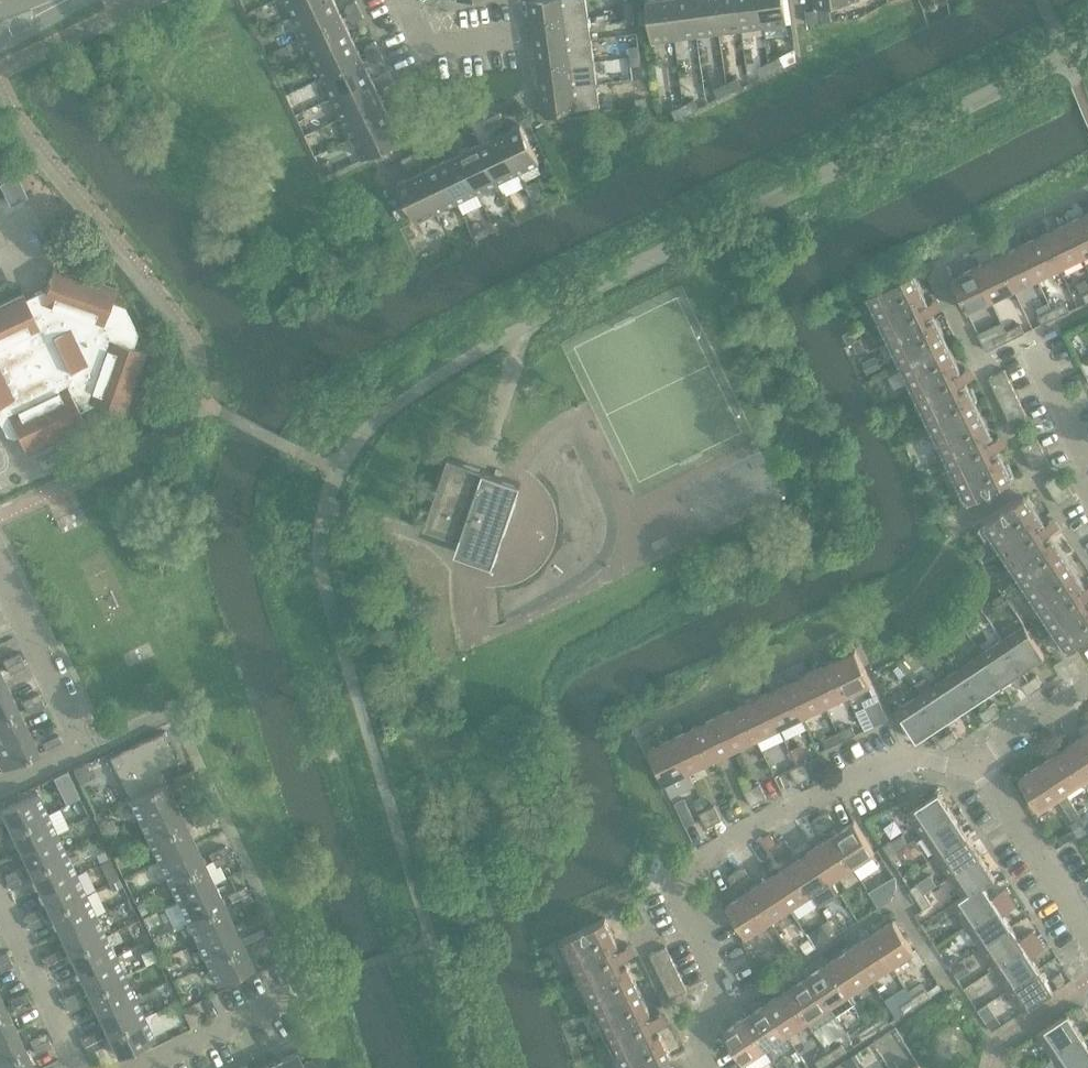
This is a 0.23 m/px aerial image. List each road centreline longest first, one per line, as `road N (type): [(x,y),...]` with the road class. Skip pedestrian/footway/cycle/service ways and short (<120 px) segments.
road 1 (residential): [(706,1067),(729,987),(675,883),(895,769),(977,765)]
road 2 (residential): [(0,789),(84,751),(0,579)]
road 3 (residential): [(1087,917),(977,765)]
road 4 (residential): [(136,1067),(304,987)]
road 5 (residential): [(80,1067),(0,902)]
road 6 (unclassified): [(524,43),(429,53),(404,0)]
road 7 (residential): [(1087,479),(1033,338)]
road 8 (residential): [(977,765),(1087,691)]

